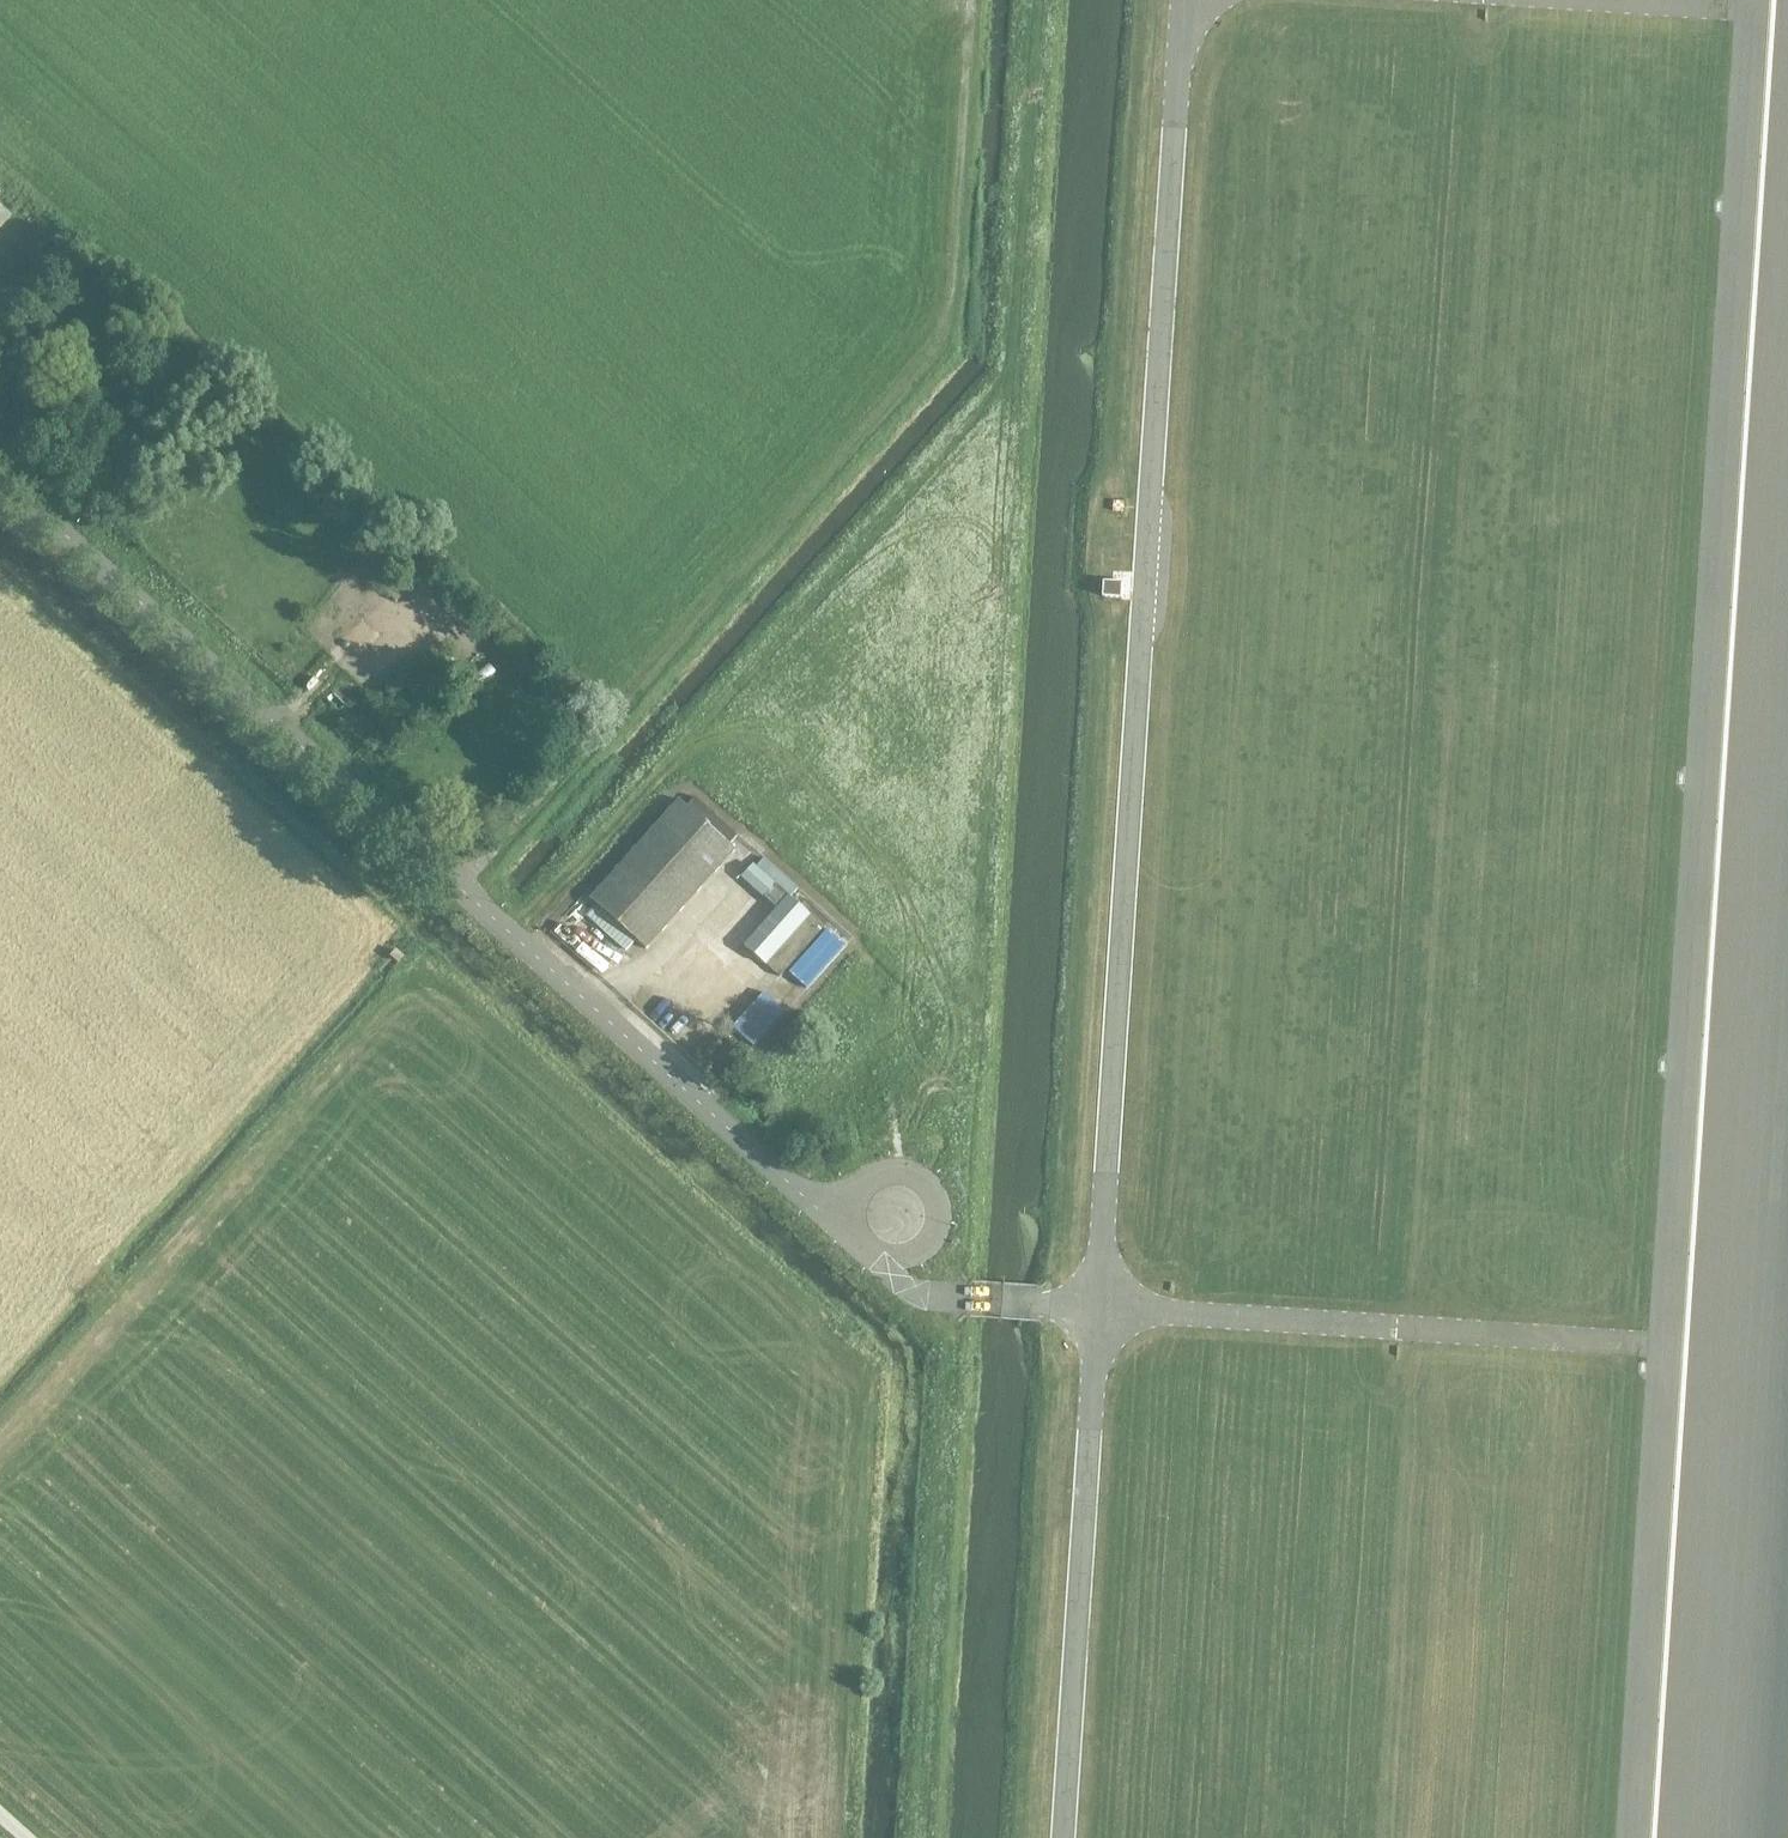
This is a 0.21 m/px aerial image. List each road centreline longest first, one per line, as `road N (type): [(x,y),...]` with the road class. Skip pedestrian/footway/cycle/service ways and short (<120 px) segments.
road 1 (unclassified): [(819,1208),(392,843),(0,486)]
road 2 (unclassified): [(885,1267),(922,1252),(944,1225),(936,1193),(921,1179),(898,1168),(819,1208)]
road 3 (track): [(587,751),(453,895)]

